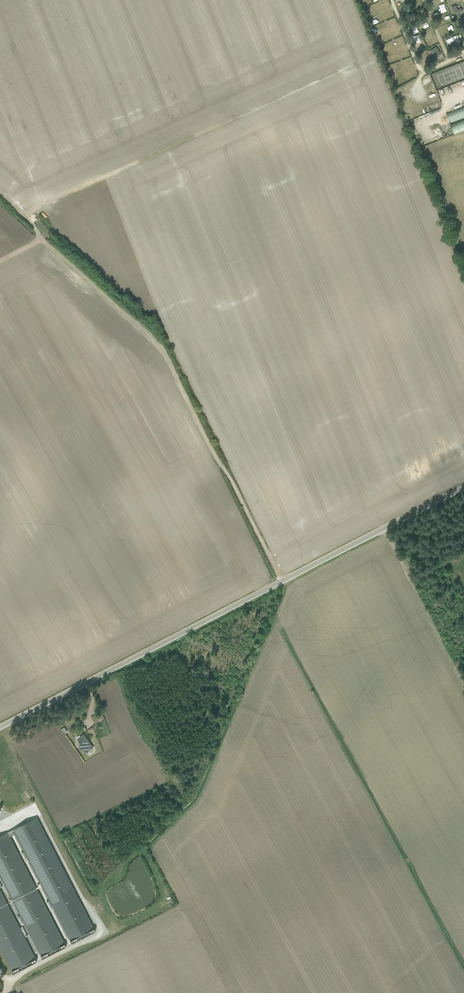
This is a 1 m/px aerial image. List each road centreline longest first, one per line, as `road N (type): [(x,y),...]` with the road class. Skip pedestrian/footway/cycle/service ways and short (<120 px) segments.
road 1 (unclassified): [(0,727),(463,487)]
road 2 (track): [(42,239),(166,347),(281,581)]

